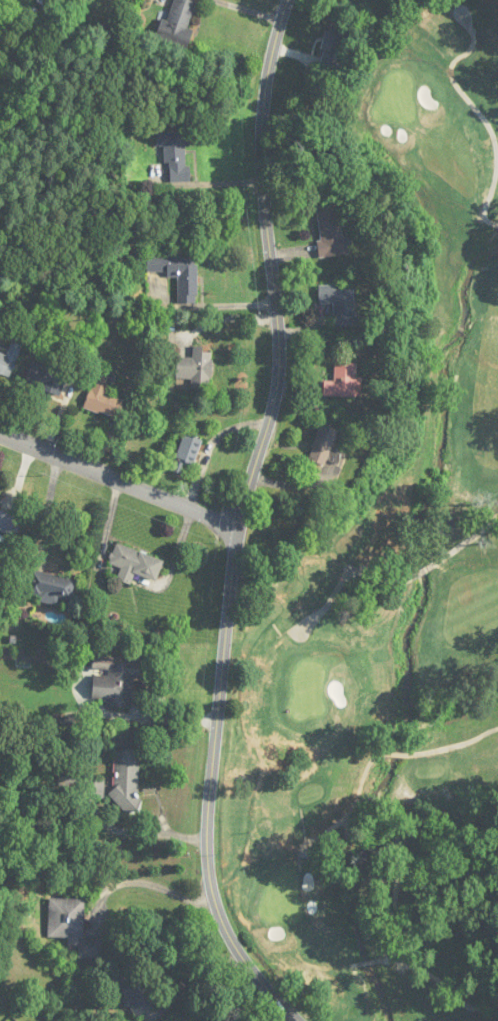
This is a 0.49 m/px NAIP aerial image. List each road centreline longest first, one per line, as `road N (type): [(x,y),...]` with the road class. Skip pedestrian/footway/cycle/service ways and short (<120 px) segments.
road 1 (residential): [(299,1020),(227,930),(208,852),(230,590),(281,361),(260,130),(287,0)]
road 2 (residential): [(239,531),(0,432)]

